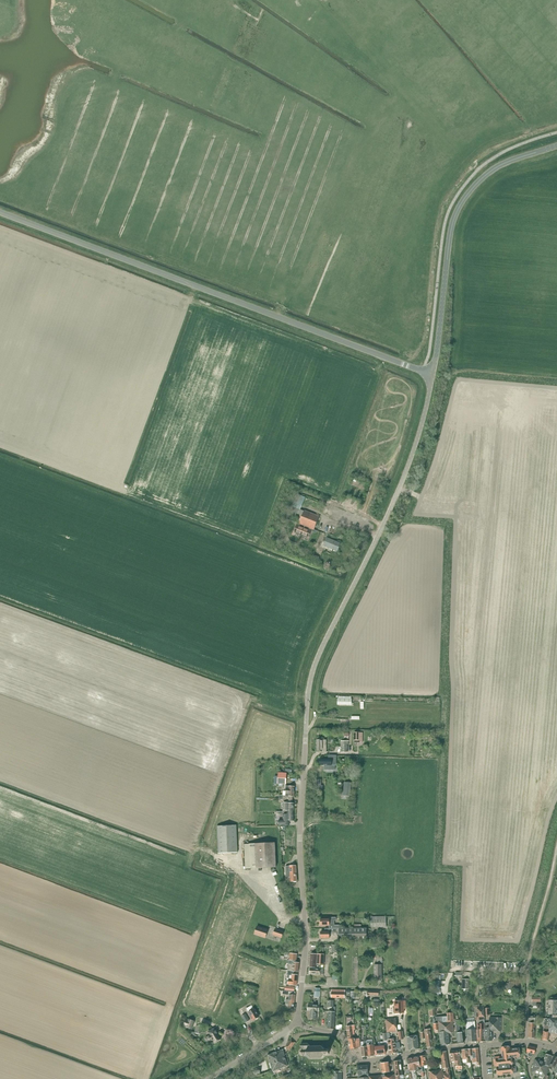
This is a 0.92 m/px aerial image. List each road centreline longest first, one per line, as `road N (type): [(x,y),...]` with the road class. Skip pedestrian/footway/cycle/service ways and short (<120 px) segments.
road 1 (tertiary): [(297,1021),(309,686),(395,498),(433,374)]
road 2 (tertiary): [(433,374),(0,212)]
road 3 (tertiary): [(433,374),(455,214),(496,167),(556,146)]
road 4 (unclassified): [(527,1041),(530,955),(556,851)]
road 5 (unclassified): [(483,1045),(350,1057)]

